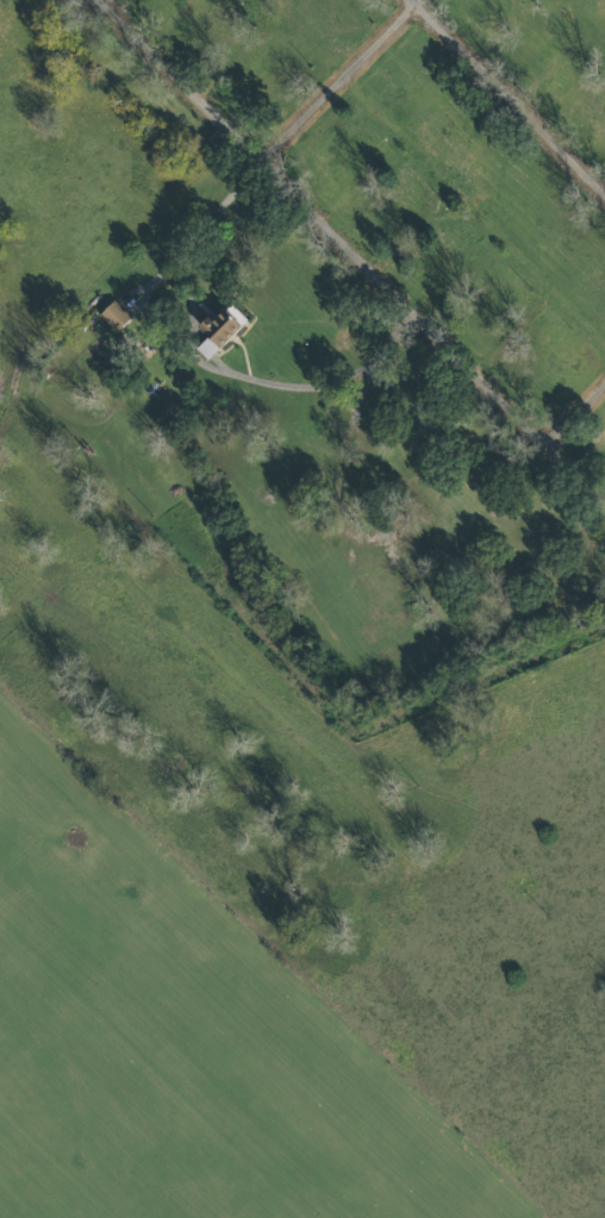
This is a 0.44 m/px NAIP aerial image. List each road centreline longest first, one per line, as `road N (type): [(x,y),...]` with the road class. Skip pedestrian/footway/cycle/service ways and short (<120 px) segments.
road 1 (residential): [(604,509),(99,0)]
road 2 (residential): [(604,204),(405,0)]
road 3 (residential): [(260,162),(421,0)]

